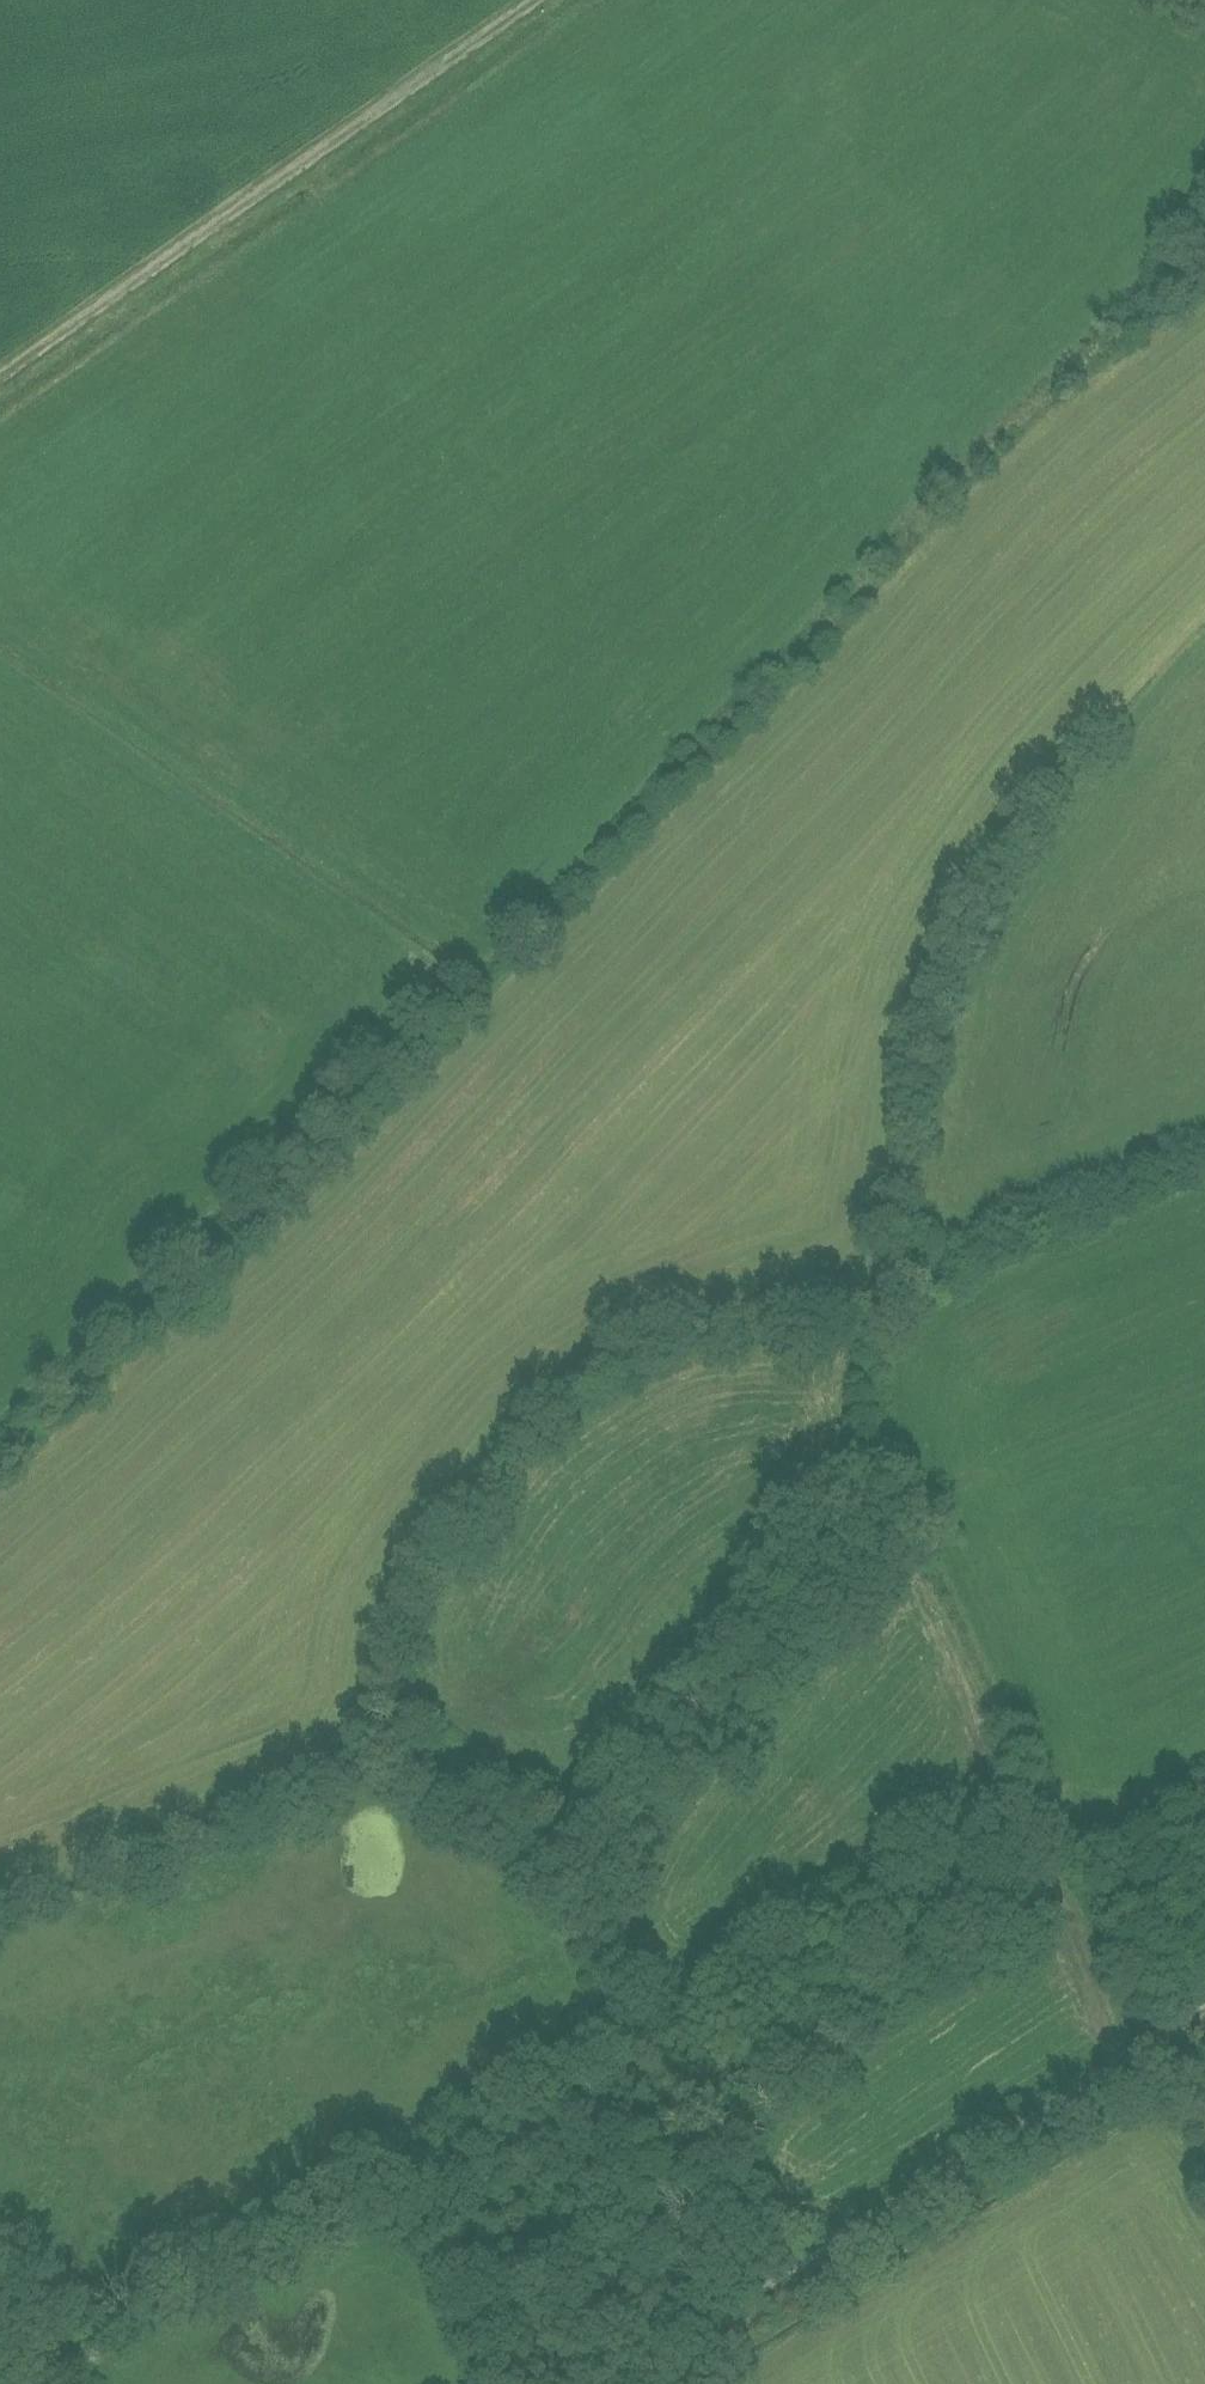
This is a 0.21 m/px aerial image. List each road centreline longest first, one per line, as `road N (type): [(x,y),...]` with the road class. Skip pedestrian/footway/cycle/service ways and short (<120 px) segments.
road 1 (track): [(633,2383),(682,2342),(1204,2005)]
road 2 (track): [(537,0),(0,376)]

